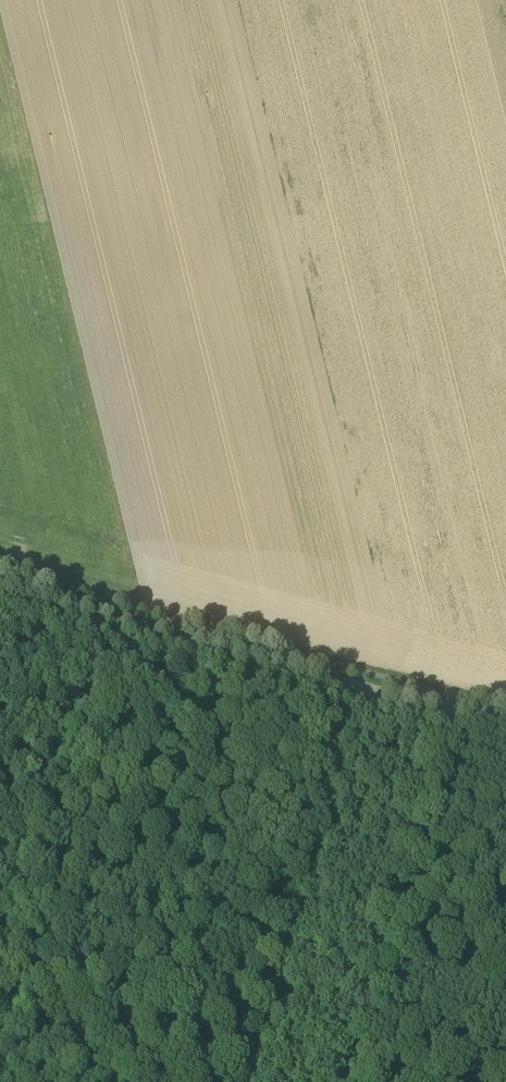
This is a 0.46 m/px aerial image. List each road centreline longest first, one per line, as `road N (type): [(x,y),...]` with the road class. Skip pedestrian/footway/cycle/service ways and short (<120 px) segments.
road 1 (tertiary): [(505,725),(0,592)]
road 2 (track): [(505,858),(441,1081)]

